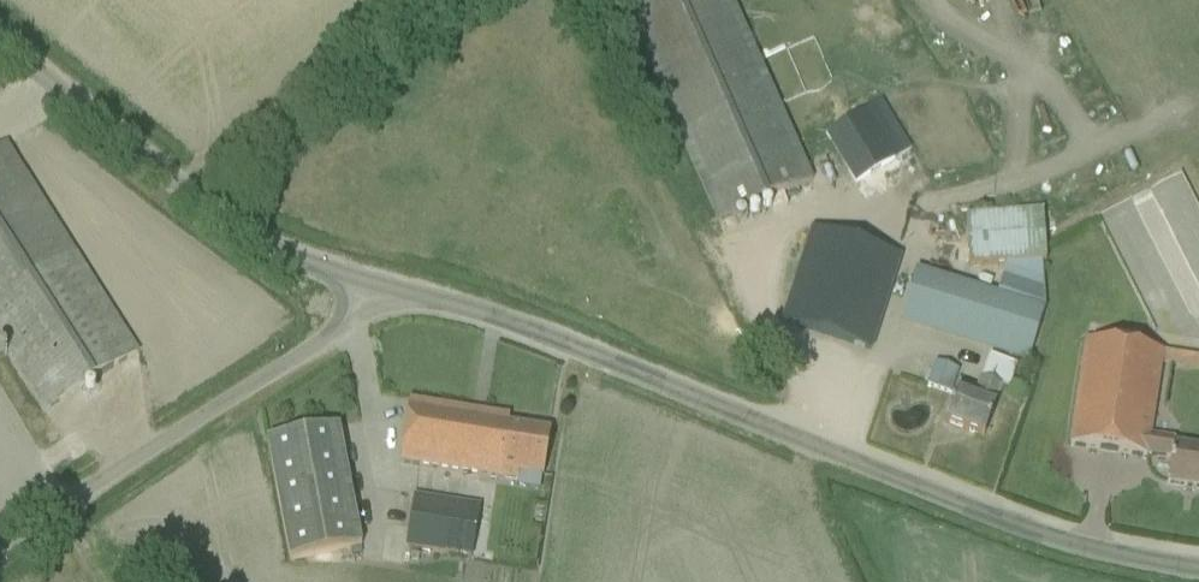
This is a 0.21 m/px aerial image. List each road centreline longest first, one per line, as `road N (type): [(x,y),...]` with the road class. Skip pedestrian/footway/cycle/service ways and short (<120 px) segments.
road 1 (unclassified): [(1198,568),(995,518),(558,340),(382,284)]
road 2 (unclassified): [(0,544),(322,340),(382,284)]
road 3 (unclassified): [(382,284),(253,238),(0,42)]
road 4 (track): [(182,187),(412,0)]

